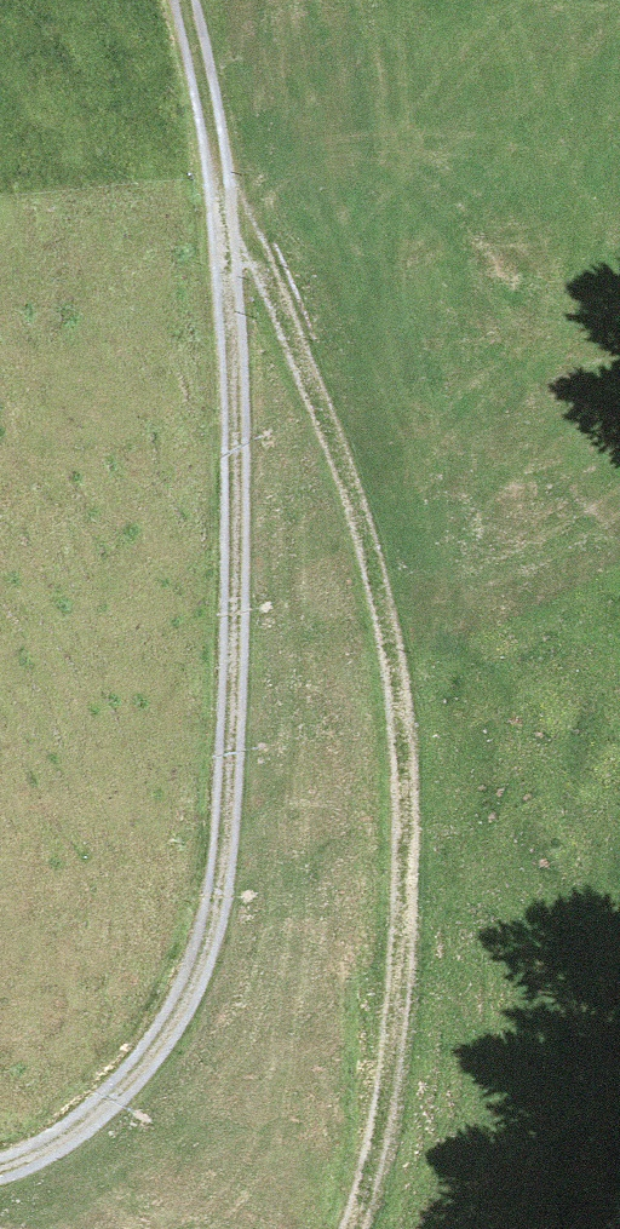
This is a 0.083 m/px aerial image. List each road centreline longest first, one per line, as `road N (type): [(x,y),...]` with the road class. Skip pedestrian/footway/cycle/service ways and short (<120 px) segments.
road 1 (track): [(228,207),(259,255),(331,434),(386,612),(408,864),(390,1111),(350,1228)]
road 2 (track): [(228,207),(237,601),(224,910),(148,1072),(23,1162),(0,1167)]
road 3 (track): [(178,0),(228,207)]

